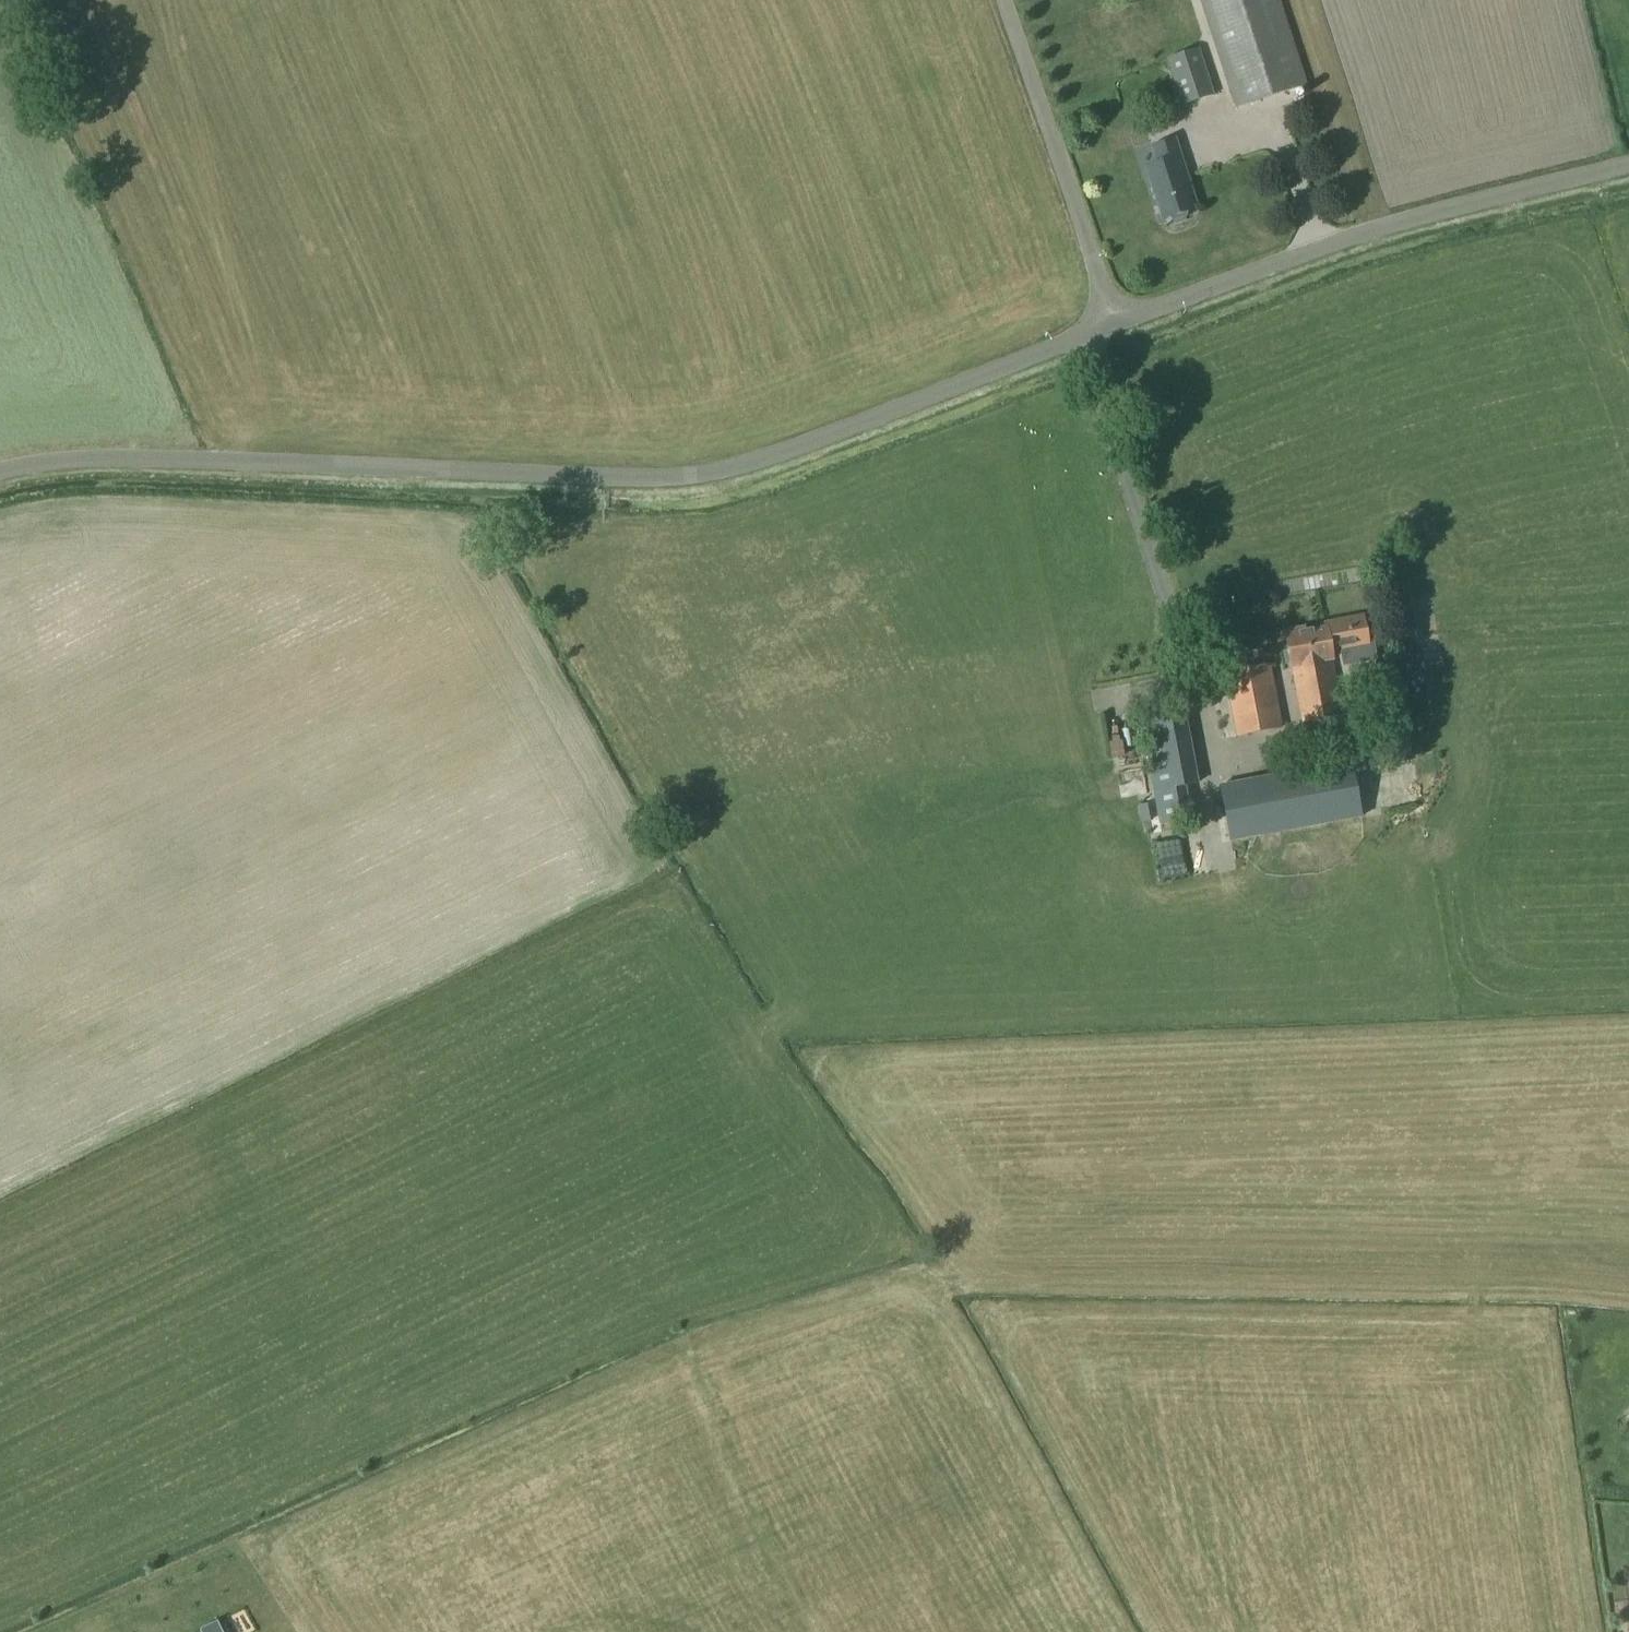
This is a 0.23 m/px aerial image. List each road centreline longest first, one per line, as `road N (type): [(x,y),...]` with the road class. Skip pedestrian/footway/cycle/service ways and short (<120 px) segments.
road 1 (unclassified): [(0,480),(79,467),(611,484),(704,479),(1107,327)]
road 2 (unclassified): [(1107,327),(1360,236),(1628,174)]
road 3 (unclassified): [(1107,327),(998,0)]

